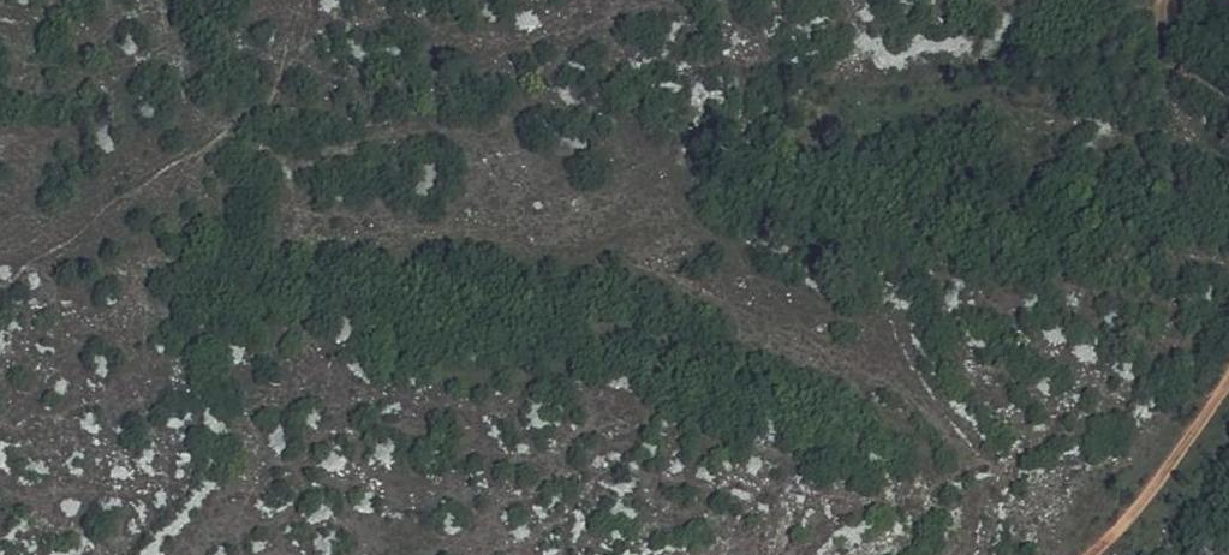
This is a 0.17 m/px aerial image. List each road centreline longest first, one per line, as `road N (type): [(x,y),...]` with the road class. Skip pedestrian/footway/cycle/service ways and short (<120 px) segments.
road 1 (track): [(1228,387),(1165,483),(1101,554)]
road 2 (track): [(1171,0),(1174,49),(1228,106)]

